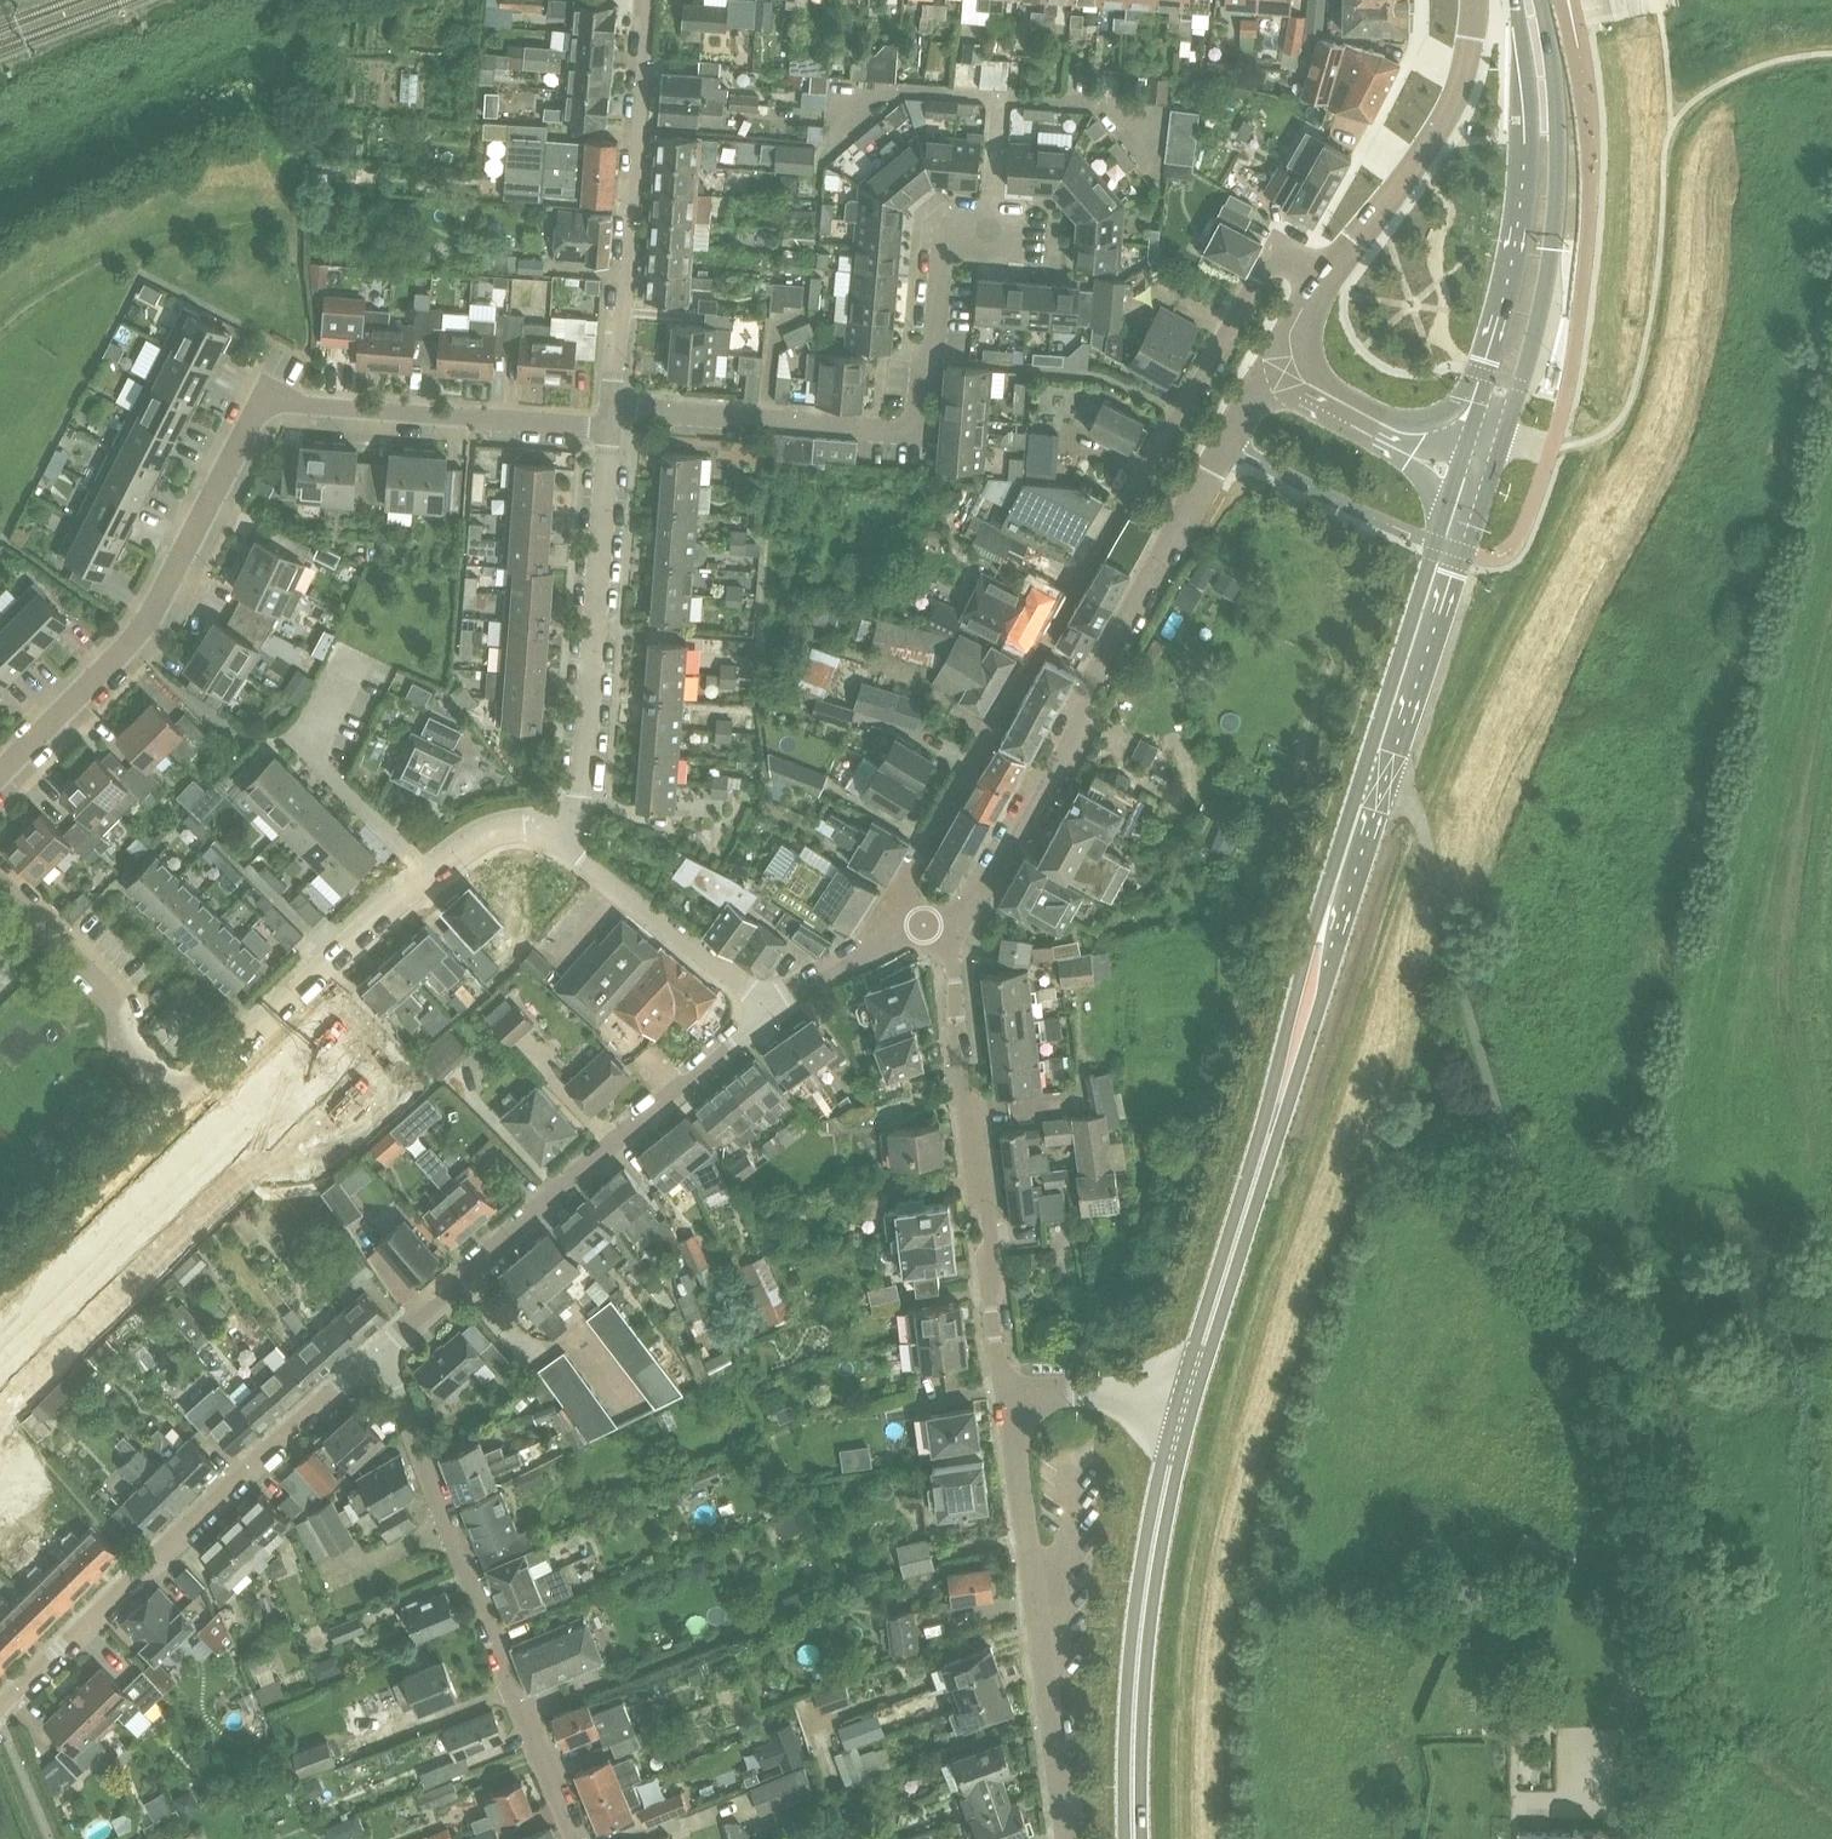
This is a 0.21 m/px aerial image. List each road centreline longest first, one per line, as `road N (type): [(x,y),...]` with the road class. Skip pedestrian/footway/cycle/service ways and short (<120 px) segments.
road 1 (residential): [(899,930),(911,871),(1275,245),(1329,278)]
road 2 (residential): [(610,428),(261,402),(152,613),(0,773)]
road 3 (tertiary): [(1183,1405),(1376,785)]
road 4 (residential): [(949,921),(1040,791),(1078,722),(1088,685),(1275,365)]
road 5 (residential): [(381,1347),(578,1838)]
road 6 (residential): [(0,1708),(381,1347)]
road 7 (residential): [(381,1347),(775,1008)]
road 8 (residential): [(614,407),(917,431),(943,258)]
road 9 (residential): [(949,921),(1005,1393)]
road 10 (tertiary): [(1498,447),(1546,282),(1554,212),(1549,51),(1538,0)]
road 11 (tertiary): [(1520,0),(1533,149),(1527,227),(1469,441)]
road 12 (residential): [(1068,1838),(1005,1393)]
road 13 (tertiary): [(1131,1838),(1131,1714),(1149,1556),(1183,1405)]
road 14 (residential): [(559,836),(582,785),(610,428)]
road 15 (residential): [(614,407),(648,0)]
road 16 (tertiary): [(1469,441),(1368,748),(1376,785)]
road 17 (tertiary): [(1376,785),(1396,751),(1459,577),(1498,447)]
road 18 (residential): [(181,1103),(430,874)]
road 19 (residential): [(1329,278),(1451,106),(1474,0)]
road 20 (residential): [(0,887),(119,1007),(124,1046),(181,1103)]
road 21 (residential): [(430,874),(304,749),(353,653)]
road 22 (residential): [(559,836),(775,1008)]
road 23 (residential): [(0,1276),(181,1103)]
road 24 (unclassified): [(1469,441),(1392,422),(1275,365)]
road 25 (residential): [(1005,1393),(1133,1395),(1183,1405)]
road 26 (residential): [(992,207),(1017,209),(1013,264),(943,258)]
road 27 (residential): [(775,1008),(899,930)]
road 28 (residential): [(430,874),(506,830),(559,836)]

